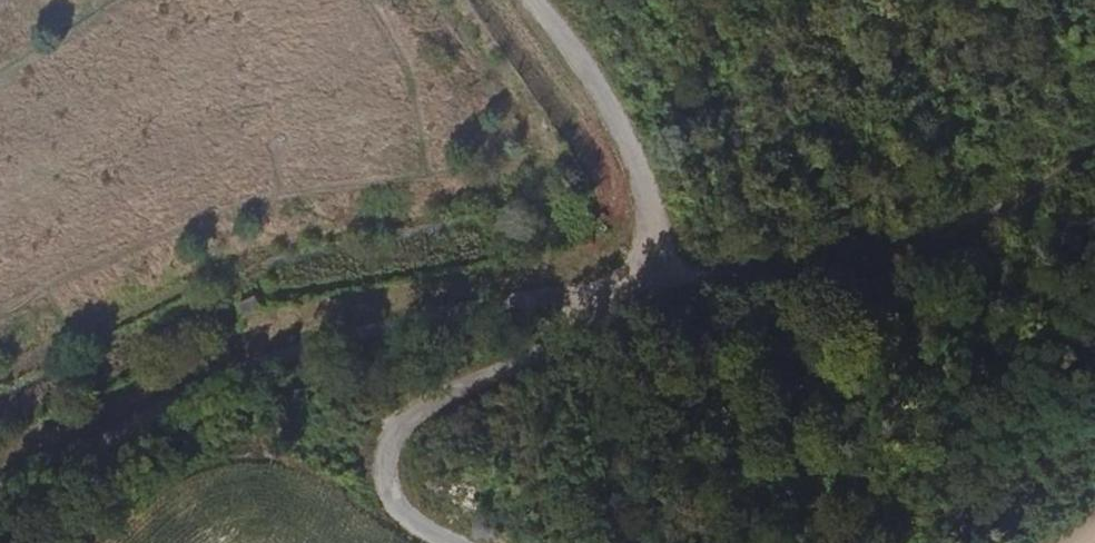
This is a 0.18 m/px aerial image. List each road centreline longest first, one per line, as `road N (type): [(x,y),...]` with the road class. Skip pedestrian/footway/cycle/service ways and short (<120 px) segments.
road 1 (track): [(0,461),(282,339),(663,271),(868,266),(1094,148)]
road 2 (track): [(663,271),(533,361),(406,419),(387,465),(409,511),(477,542)]
road 3 (track): [(663,271),(640,156),(528,0)]

